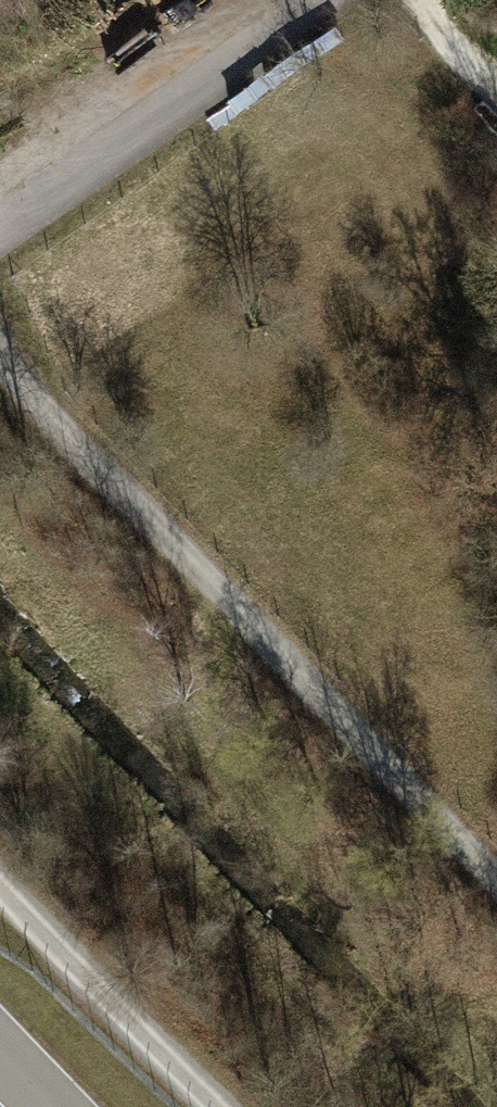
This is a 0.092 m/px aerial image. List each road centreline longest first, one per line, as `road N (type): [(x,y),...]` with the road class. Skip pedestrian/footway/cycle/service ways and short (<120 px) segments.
road 1 (track): [(496,877),(0,355)]
road 2 (track): [(0,878),(46,938),(213,1106)]

